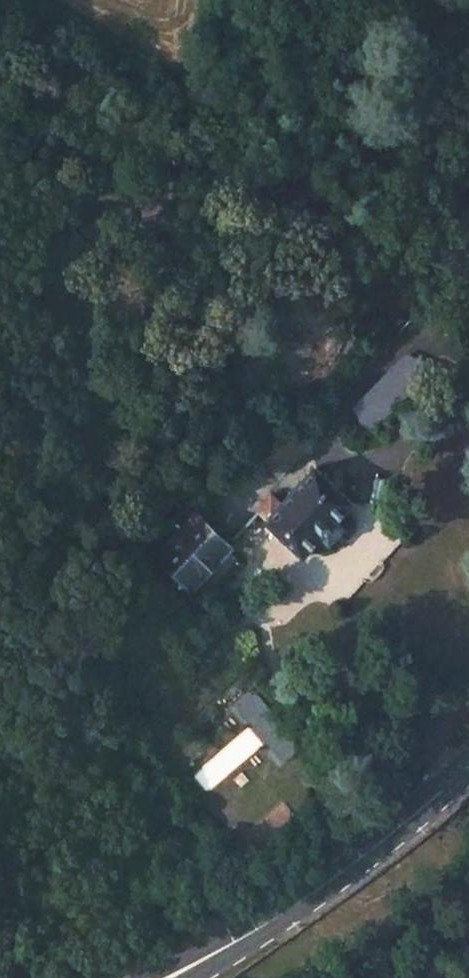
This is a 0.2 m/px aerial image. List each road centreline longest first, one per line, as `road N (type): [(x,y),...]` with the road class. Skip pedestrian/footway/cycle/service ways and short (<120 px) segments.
road 1 (secondary): [(166,977),(246,936),(468,766)]

